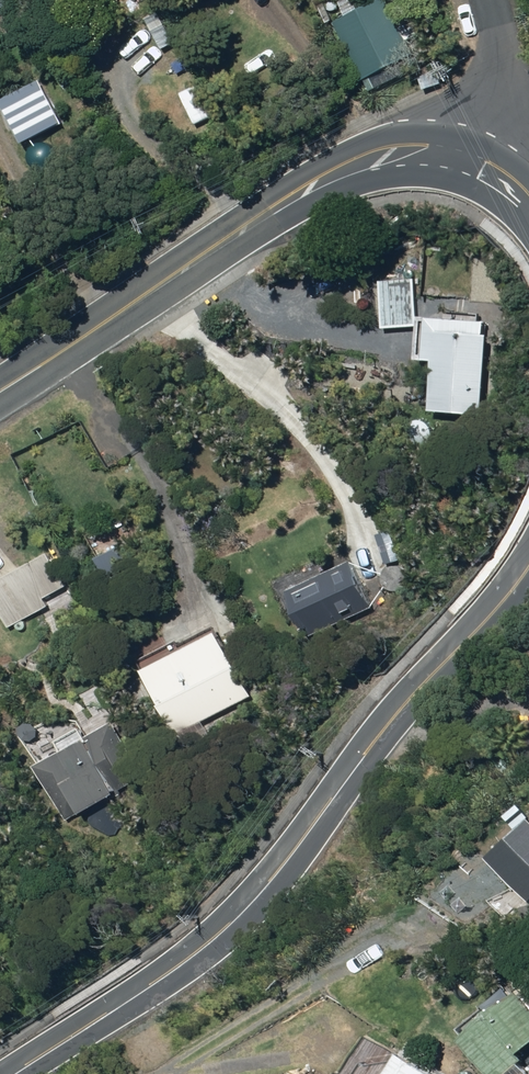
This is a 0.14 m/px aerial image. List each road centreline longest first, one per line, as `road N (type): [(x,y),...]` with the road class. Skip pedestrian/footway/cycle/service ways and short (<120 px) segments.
road 1 (secondary): [(15,1073),(197,955),(239,916),(375,738),(528,568)]
road 2 (secondary): [(489,165),(455,152),(417,151),(333,175),(0,390)]
road 3 (residential): [(489,165),(505,108),(505,66),(488,0)]

